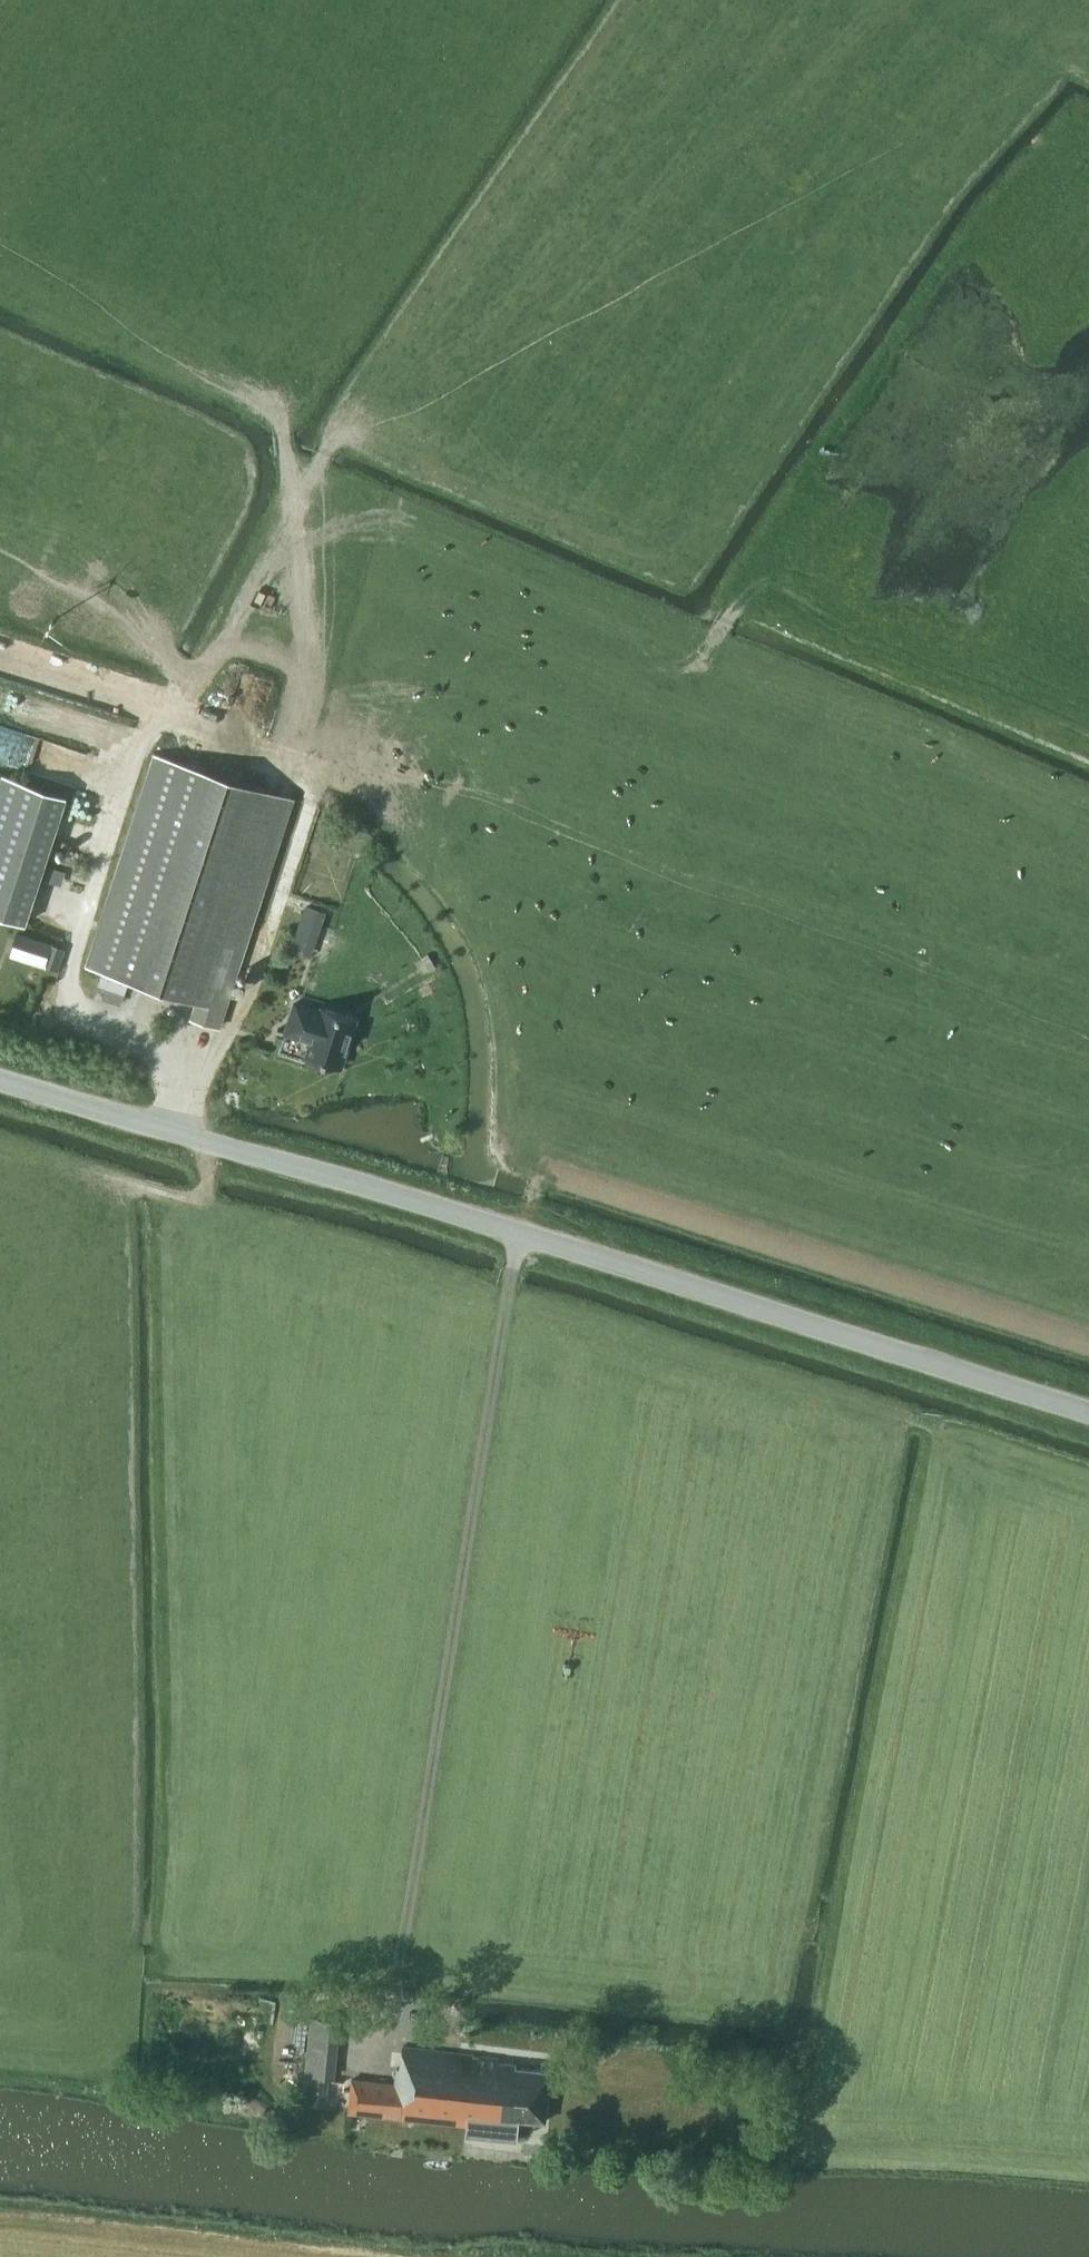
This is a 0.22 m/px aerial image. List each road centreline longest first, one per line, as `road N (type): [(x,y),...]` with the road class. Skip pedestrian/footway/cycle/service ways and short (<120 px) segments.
road 1 (unclassified): [(1088,1411),(0,1083)]

